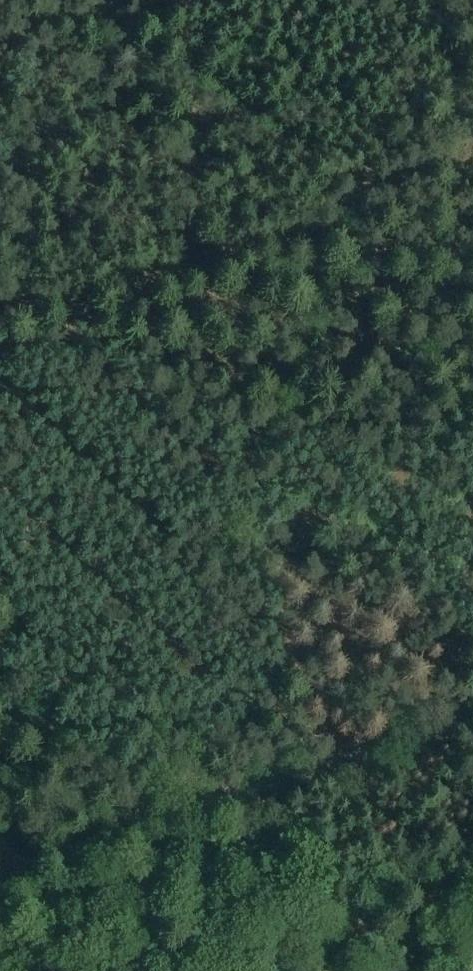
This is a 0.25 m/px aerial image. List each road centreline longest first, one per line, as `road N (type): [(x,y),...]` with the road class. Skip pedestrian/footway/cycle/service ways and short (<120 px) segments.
road 1 (track): [(0,879),(43,858),(472,718)]

